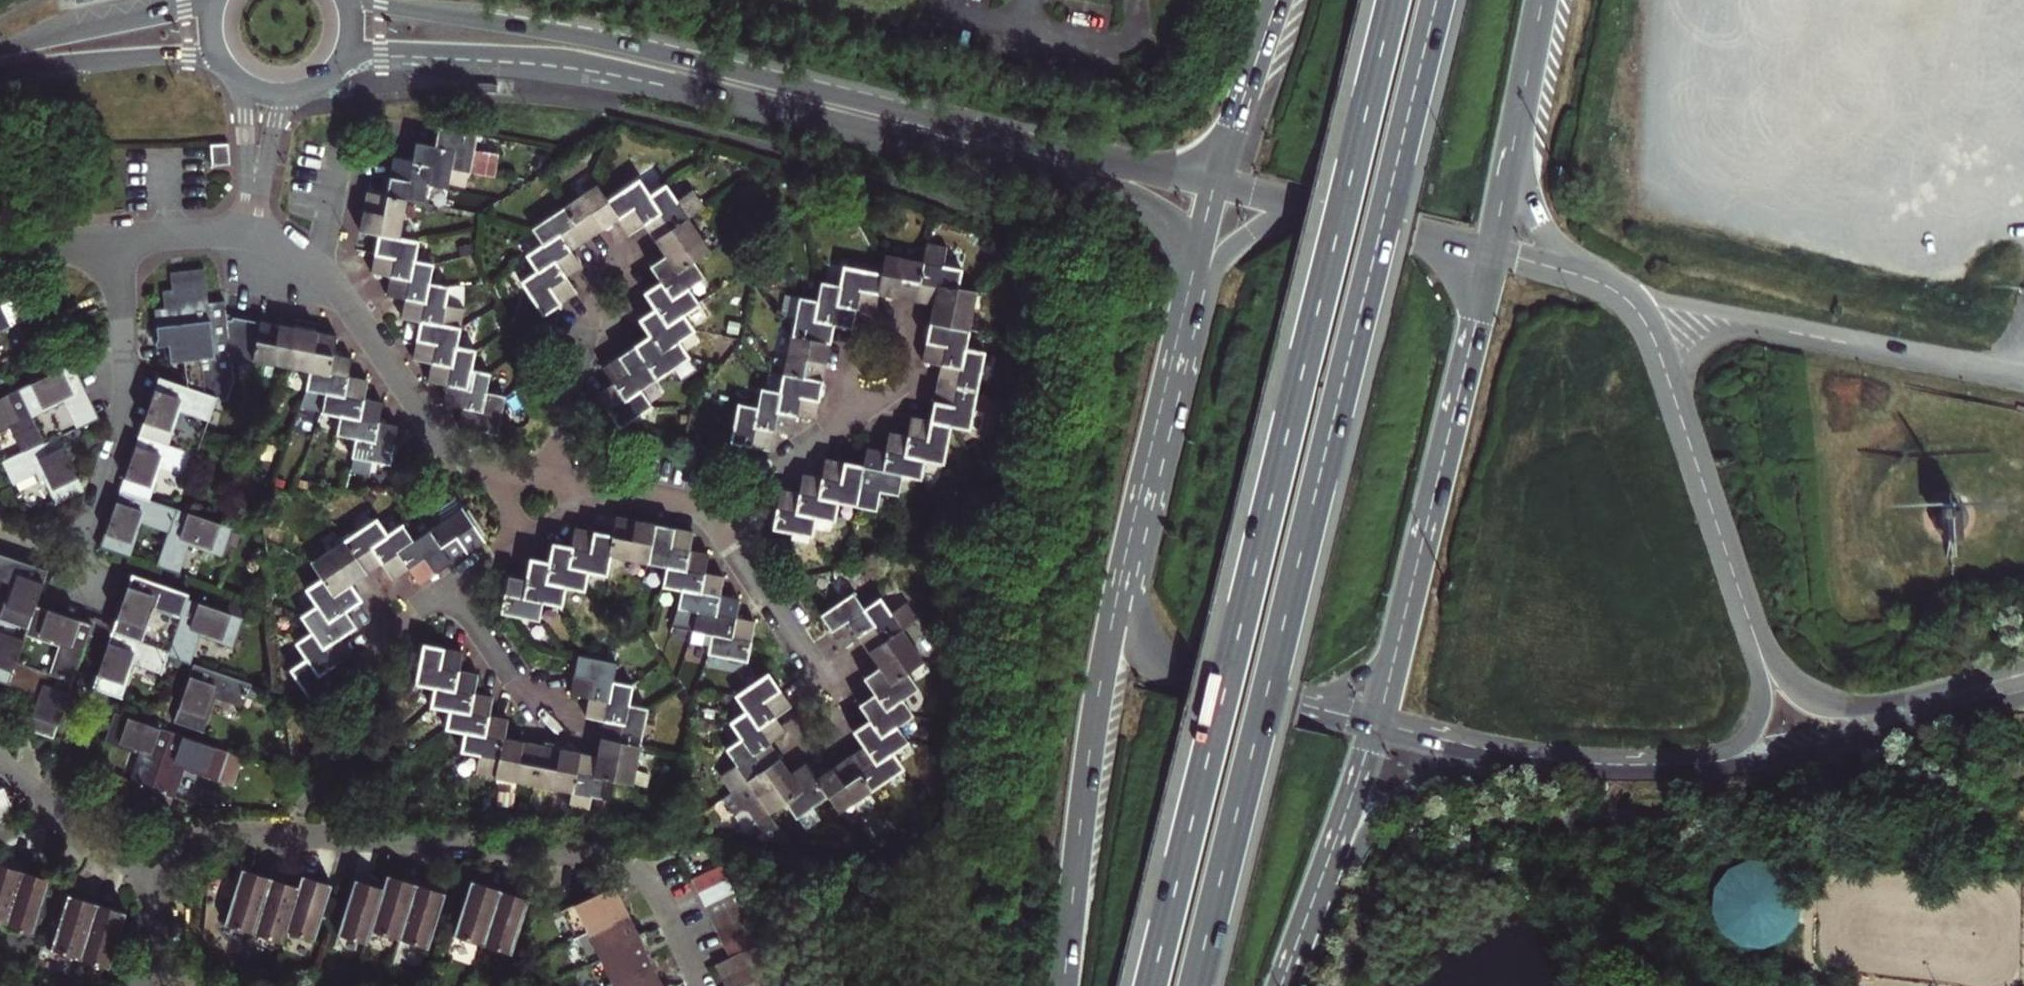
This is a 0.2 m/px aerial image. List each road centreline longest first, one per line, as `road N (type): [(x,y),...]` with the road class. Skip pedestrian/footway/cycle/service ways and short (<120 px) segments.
road 1 (trunk): [(1196,985),(1440,0)]
road 2 (trunk): [(1392,0),(1151,985)]
road 3 (tertiary): [(329,75),(380,57),(560,66),(1105,190),(1169,227),(1185,257),(1190,291)]
road 4 (tertiary): [(1214,188),(613,43),(366,0)]
road 5 (residential): [(155,877),(189,843),(227,832),(597,856),(647,880),(705,985)]
road 6 (secondary): [(1124,565),(1098,689),(1060,985)]
road 7 (tertiary): [(1632,769),(1807,755),(2023,698)]
road 8 (secondary): [(1400,638),(1493,252)]
road 9 (residential): [(2023,378),(1635,305)]
road 10 (tertiary): [(1753,634),(1659,350),(1635,305)]
road 11 (residential): [(247,236),(277,243),(324,274),(450,449),(487,463)]
road 12 (residential): [(111,243),(123,405),(76,554)]
road 13 (tertiary): [(2023,668),(1847,706),(1790,682),(1753,634)]
road 14 (secondary): [(1190,291),(1124,565)]
road 15 (secondary): [(1281,985),(1379,723)]
road 16 (tertiary): [(1379,723),(1526,759),(1632,769)]
road 17 (tertiary): [(1124,565),(1138,630),(1165,670),(1295,706)]
road 18 (residential): [(709,506),(813,663),(820,710)]
road 19 (tertiary): [(0,75),(183,55),(227,68)]
road 20 (tertiary): [(1632,769),(1696,762),(1751,735),(1763,699),(1753,634)]
road 21 (residential): [(709,506),(830,431),(871,368)]
road 22 (tertiary): [(200,0),(0,49)]
road 23 (secondary): [(1278,0),(1214,188)]
road 24 (tertiary): [(1493,252),(1307,208)]
road 25 (residential): [(233,75),(248,126),(247,236)]
road 26 (residential): [(247,236),(277,118),(305,89)]
road 27 (residential): [(554,701),(513,685),(449,587)]
road 28 (secondary): [(1513,153),(1542,0)]
road 29 (residential): [(584,333),(591,281),(606,260),(625,261),(635,275),(632,314)]
road 30 (residential): [(557,477),(584,333)]
road 31 (tertiary): [(1307,208),(1243,237),(1190,291)]
road 32 (tertiary): [(1576,274),(1540,227),(1513,153)]
road 33 (residential): [(247,236),(111,243)]
road 34 (tertiary): [(1295,706),(1349,684),(1400,638)]
road 35 (residential): [(155,877),(55,810)]

